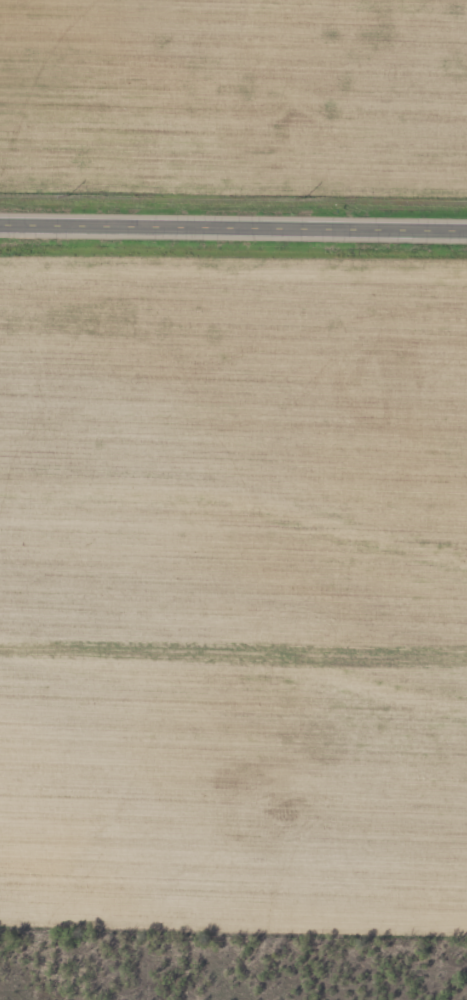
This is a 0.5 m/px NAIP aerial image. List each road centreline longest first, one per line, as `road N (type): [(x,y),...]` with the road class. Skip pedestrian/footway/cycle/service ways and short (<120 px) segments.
road 1 (primary): [(466,238),(0,232)]

